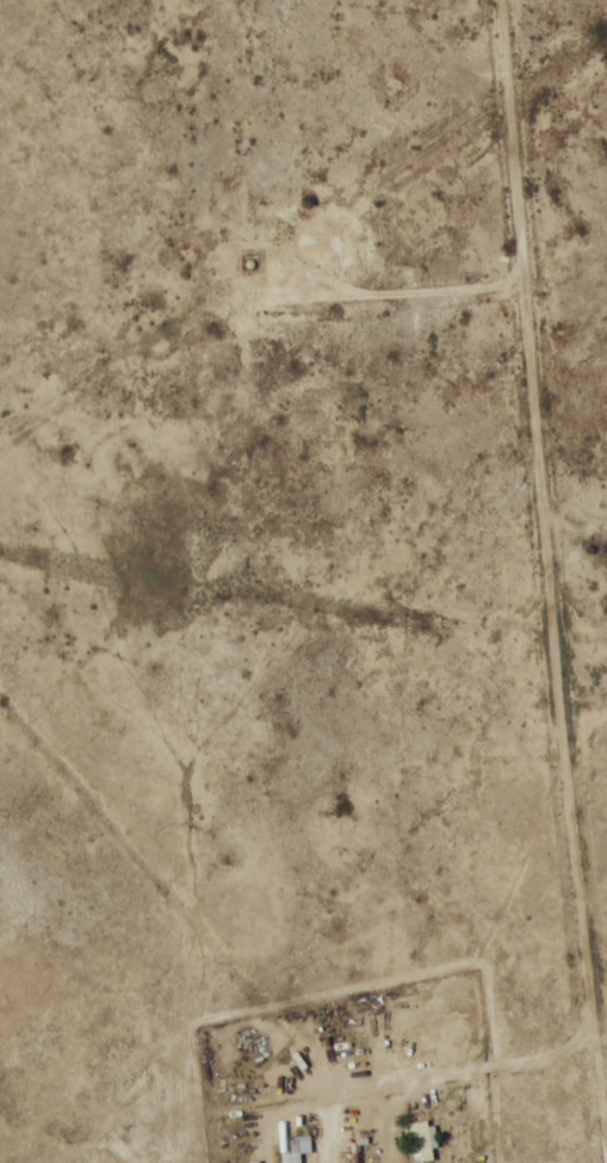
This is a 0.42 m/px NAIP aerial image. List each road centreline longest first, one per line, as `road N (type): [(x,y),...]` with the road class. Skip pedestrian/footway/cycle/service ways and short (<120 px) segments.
road 1 (residential): [(497,1064),(544,1056),(582,1034),(590,983),(504,0)]
road 2 (residential): [(0,635),(497,1064)]
road 3 (residential): [(497,1064),(0,766)]
road 4 (residential): [(0,481),(37,449),(290,344),(537,396)]
road 5 (residential): [(556,626),(137,594),(0,553)]
road 6 (residential): [(0,946),(497,1064)]

